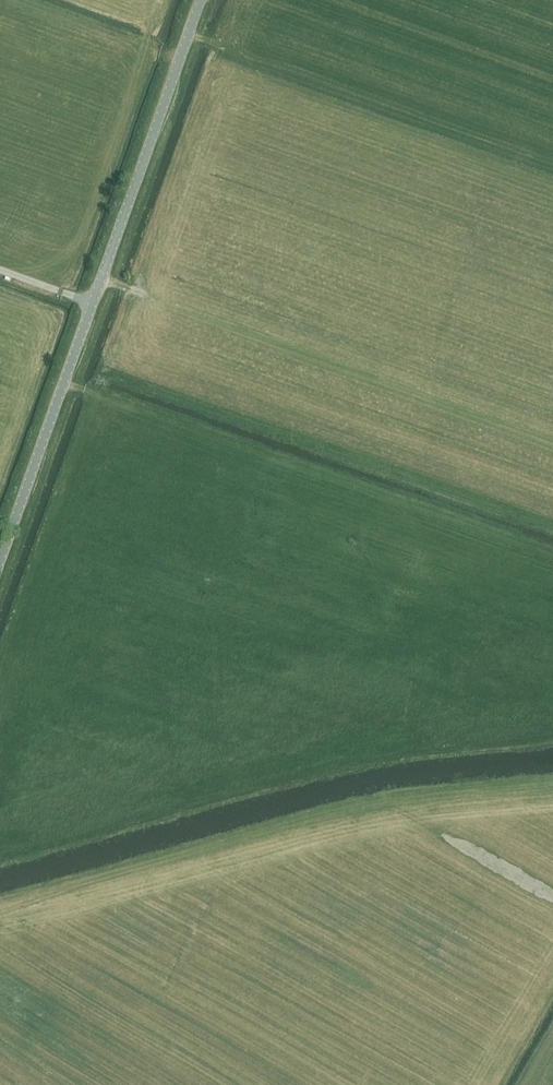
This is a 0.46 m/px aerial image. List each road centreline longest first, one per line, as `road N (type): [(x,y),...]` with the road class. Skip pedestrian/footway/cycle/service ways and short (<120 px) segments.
road 1 (tertiary): [(0,560),(201,0)]

